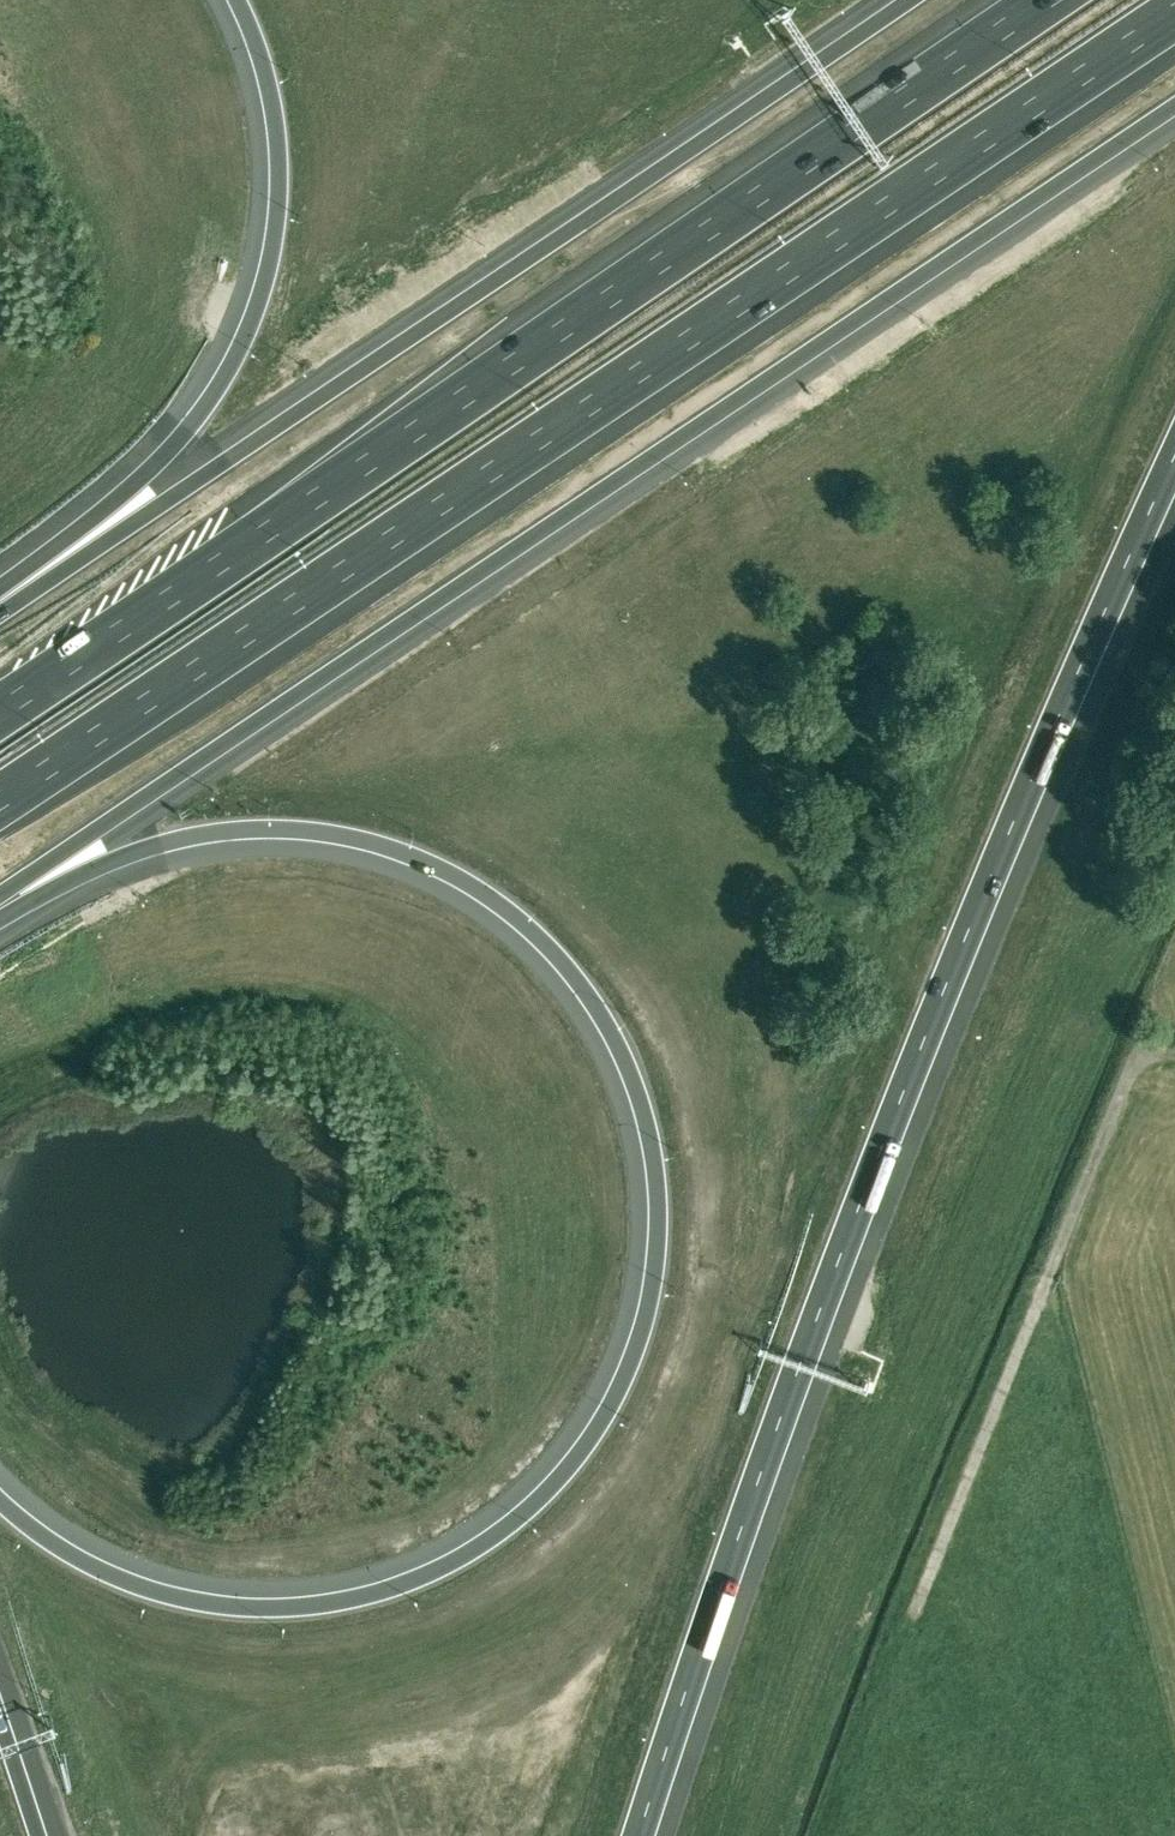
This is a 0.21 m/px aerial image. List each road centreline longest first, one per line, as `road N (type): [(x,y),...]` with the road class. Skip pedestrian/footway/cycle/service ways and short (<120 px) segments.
road 1 (motorway): [(0,909),(163,845),(264,830),(375,845),(465,881),(530,927),(604,1021),(653,1148),(655,1235),(640,1342),(604,1417),(538,1498),(474,1548),(413,1578),(371,1592),(259,1607),(159,1594),(40,1533),(0,1496)]
road 2 (motorway): [(638,1835),(763,1463),(906,1082),(1174,455)]
road 3 (motorway): [(0,896),(1174,106)]
road 4 (motorway): [(0,800),(1174,12)]
road 5 (motorway): [(1047,0),(0,710)]
road 6 (motorway): [(910,0),(0,614)]
road 7 (motorway): [(234,0),(258,55),(278,161),(273,227),(245,333),(178,439),(0,597)]
road 8 (track): [(1174,1052),(1147,1052),(1130,1074),(916,1609)]
road 9 (motorway): [(39,1835),(0,1713)]

